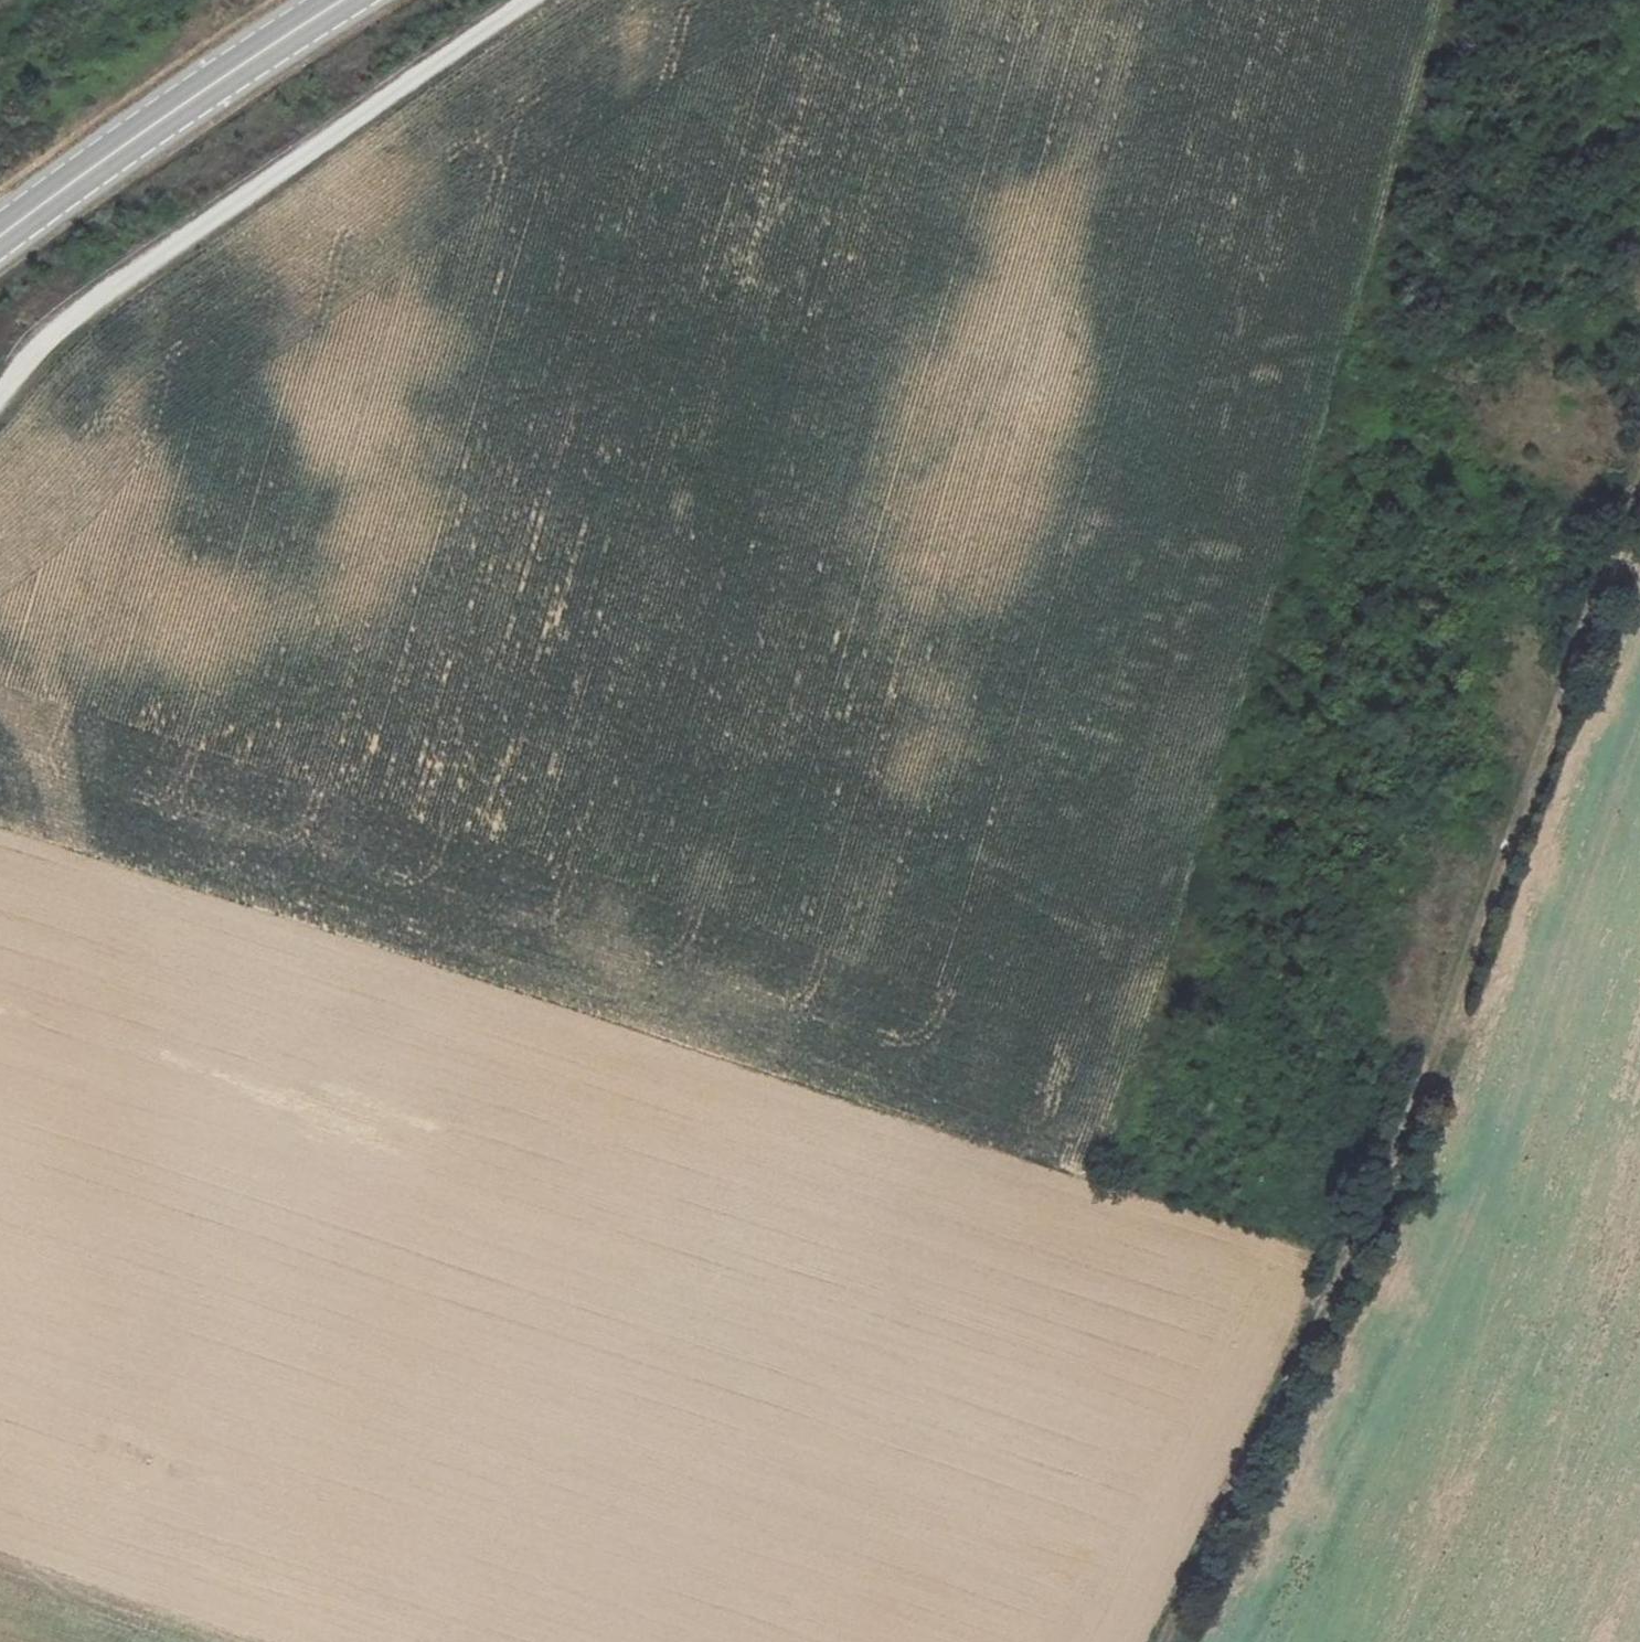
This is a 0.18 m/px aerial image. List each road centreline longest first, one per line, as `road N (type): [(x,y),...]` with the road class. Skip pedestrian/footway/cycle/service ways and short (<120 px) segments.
road 1 (track): [(1639,489),(1356,1265),(1171,1641)]
road 2 (unclassified): [(0,394),(89,308),(533,0)]
road 3 (secondary): [(338,0),(0,234)]

